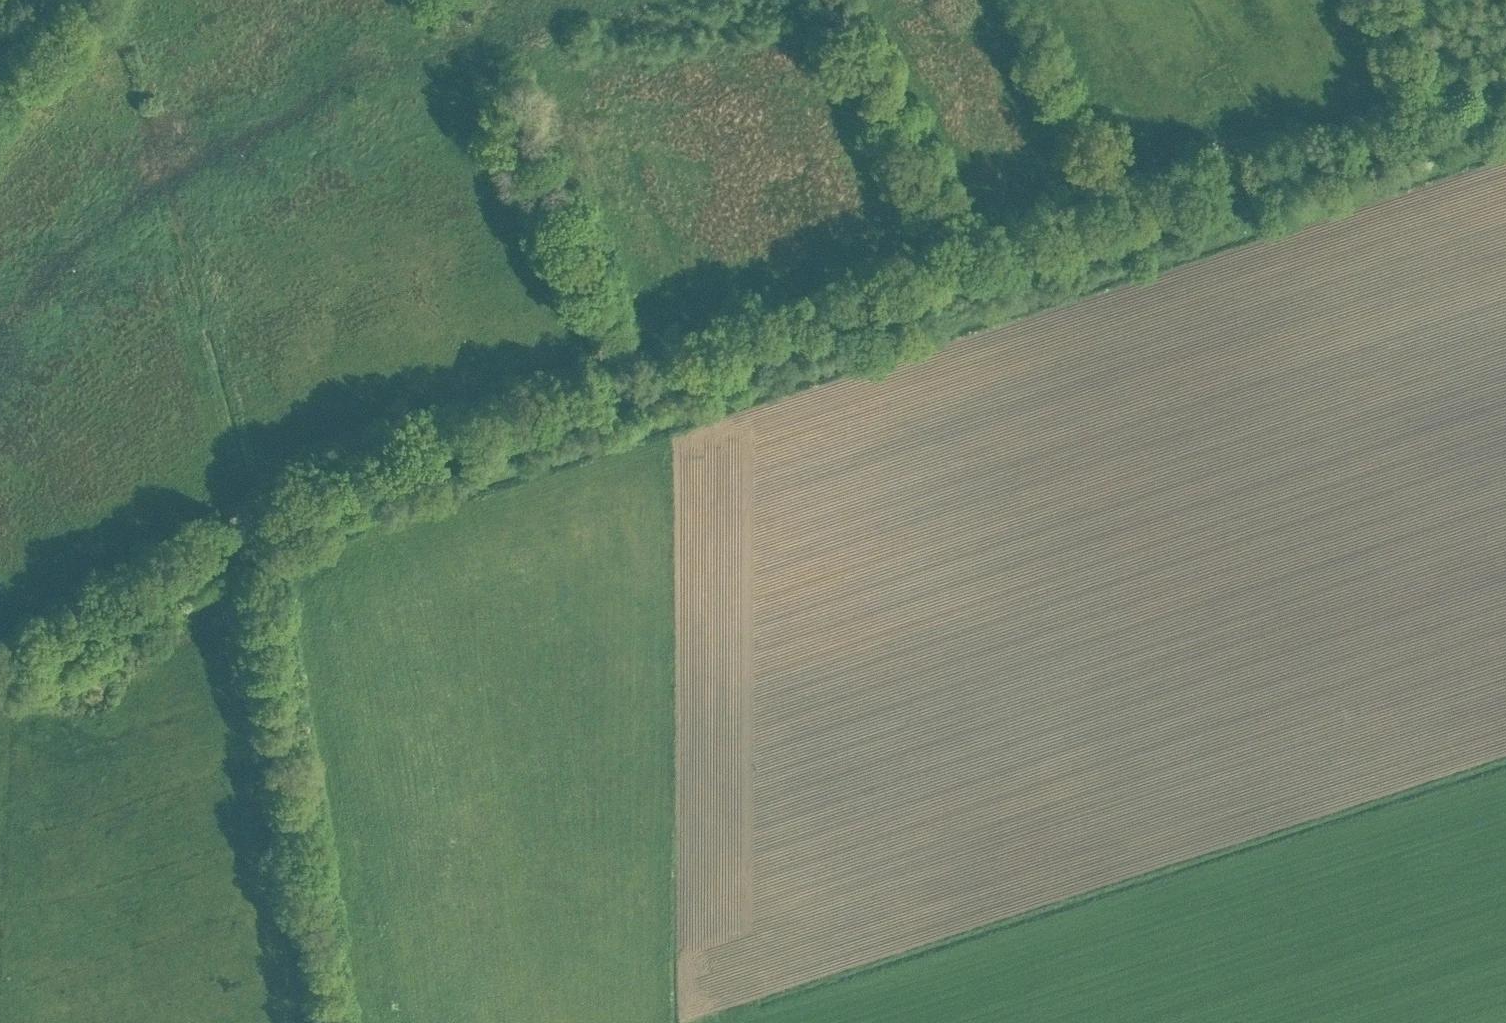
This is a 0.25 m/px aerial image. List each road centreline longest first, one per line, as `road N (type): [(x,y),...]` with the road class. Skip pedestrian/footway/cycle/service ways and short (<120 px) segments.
road 1 (track): [(242,611),(243,567),(253,546),(312,505),(365,483),(1380,148)]
road 2 (track): [(1380,148),(1505,105)]

